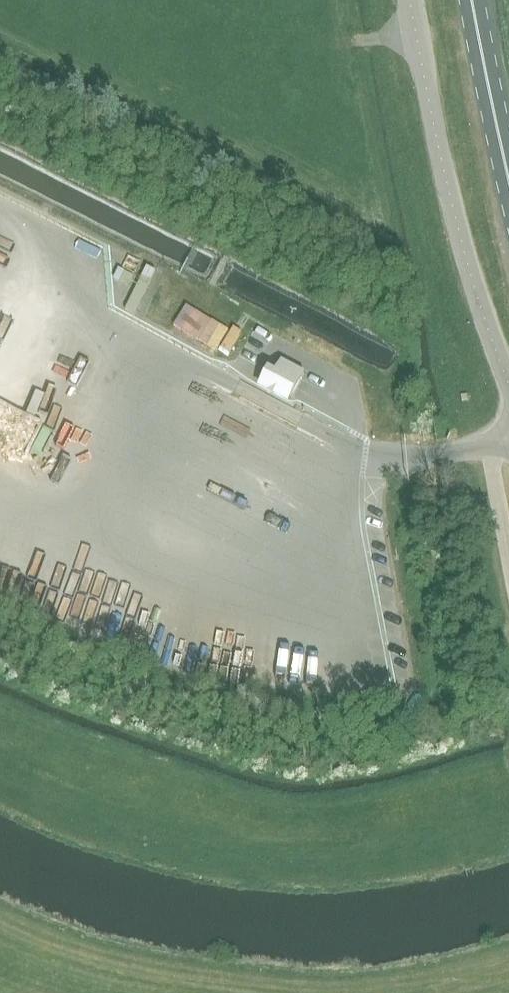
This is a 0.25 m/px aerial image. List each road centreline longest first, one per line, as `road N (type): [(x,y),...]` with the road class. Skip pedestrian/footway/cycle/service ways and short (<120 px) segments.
road 1 (unclassified): [(508,395),(460,234),(410,0)]
road 2 (primary): [(508,181),(472,0)]
road 3 (unclassified): [(508,432),(487,440),(508,558)]

